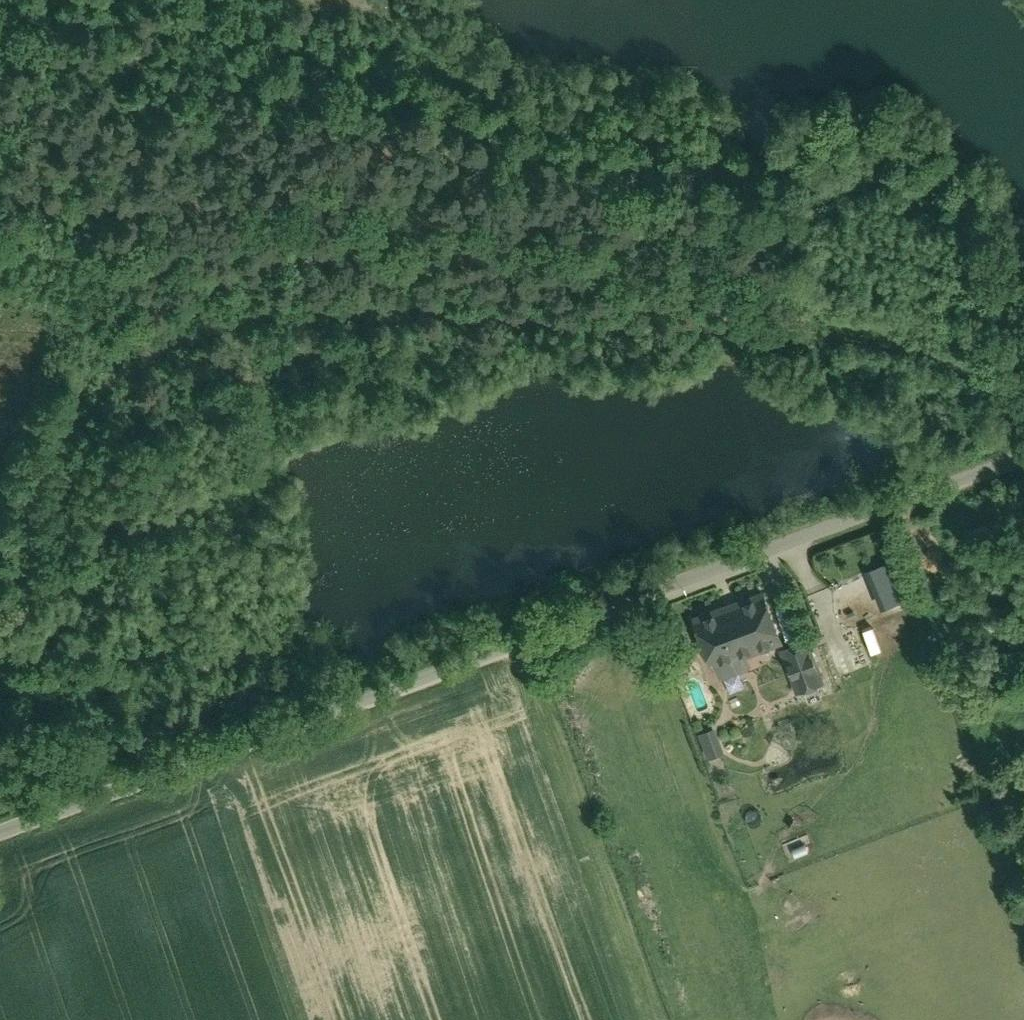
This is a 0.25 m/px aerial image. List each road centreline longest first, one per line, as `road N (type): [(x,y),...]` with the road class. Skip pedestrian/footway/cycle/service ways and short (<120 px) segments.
road 1 (residential): [(0,837),(1023,456)]
road 2 (track): [(1023,401),(880,335),(633,332),(292,310),(210,326)]
road 3 (track): [(210,326),(167,346),(100,407),(76,448),(73,582),(53,638),(0,663)]

